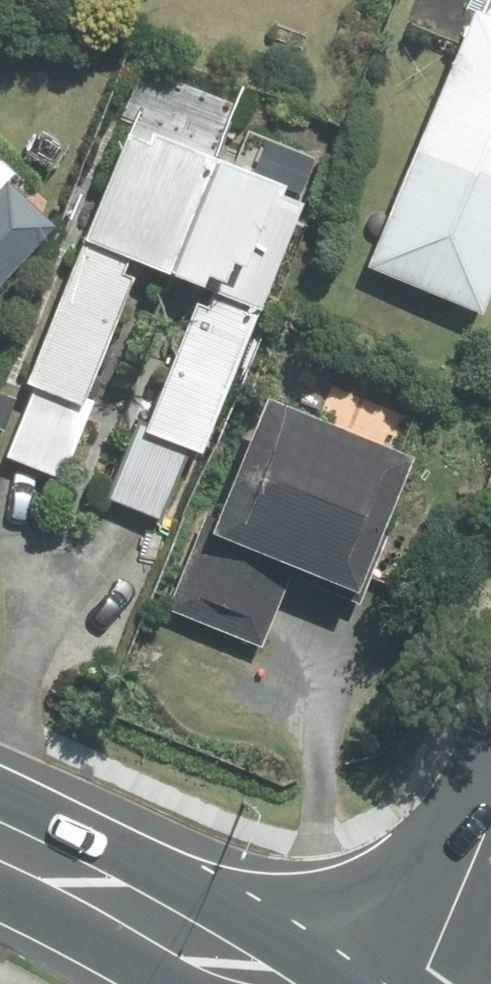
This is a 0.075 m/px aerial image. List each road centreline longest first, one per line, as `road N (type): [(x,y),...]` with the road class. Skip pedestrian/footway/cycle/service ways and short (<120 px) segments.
road 1 (primary): [(260,983),(0,839)]
road 2 (residential): [(490,819),(426,983)]

